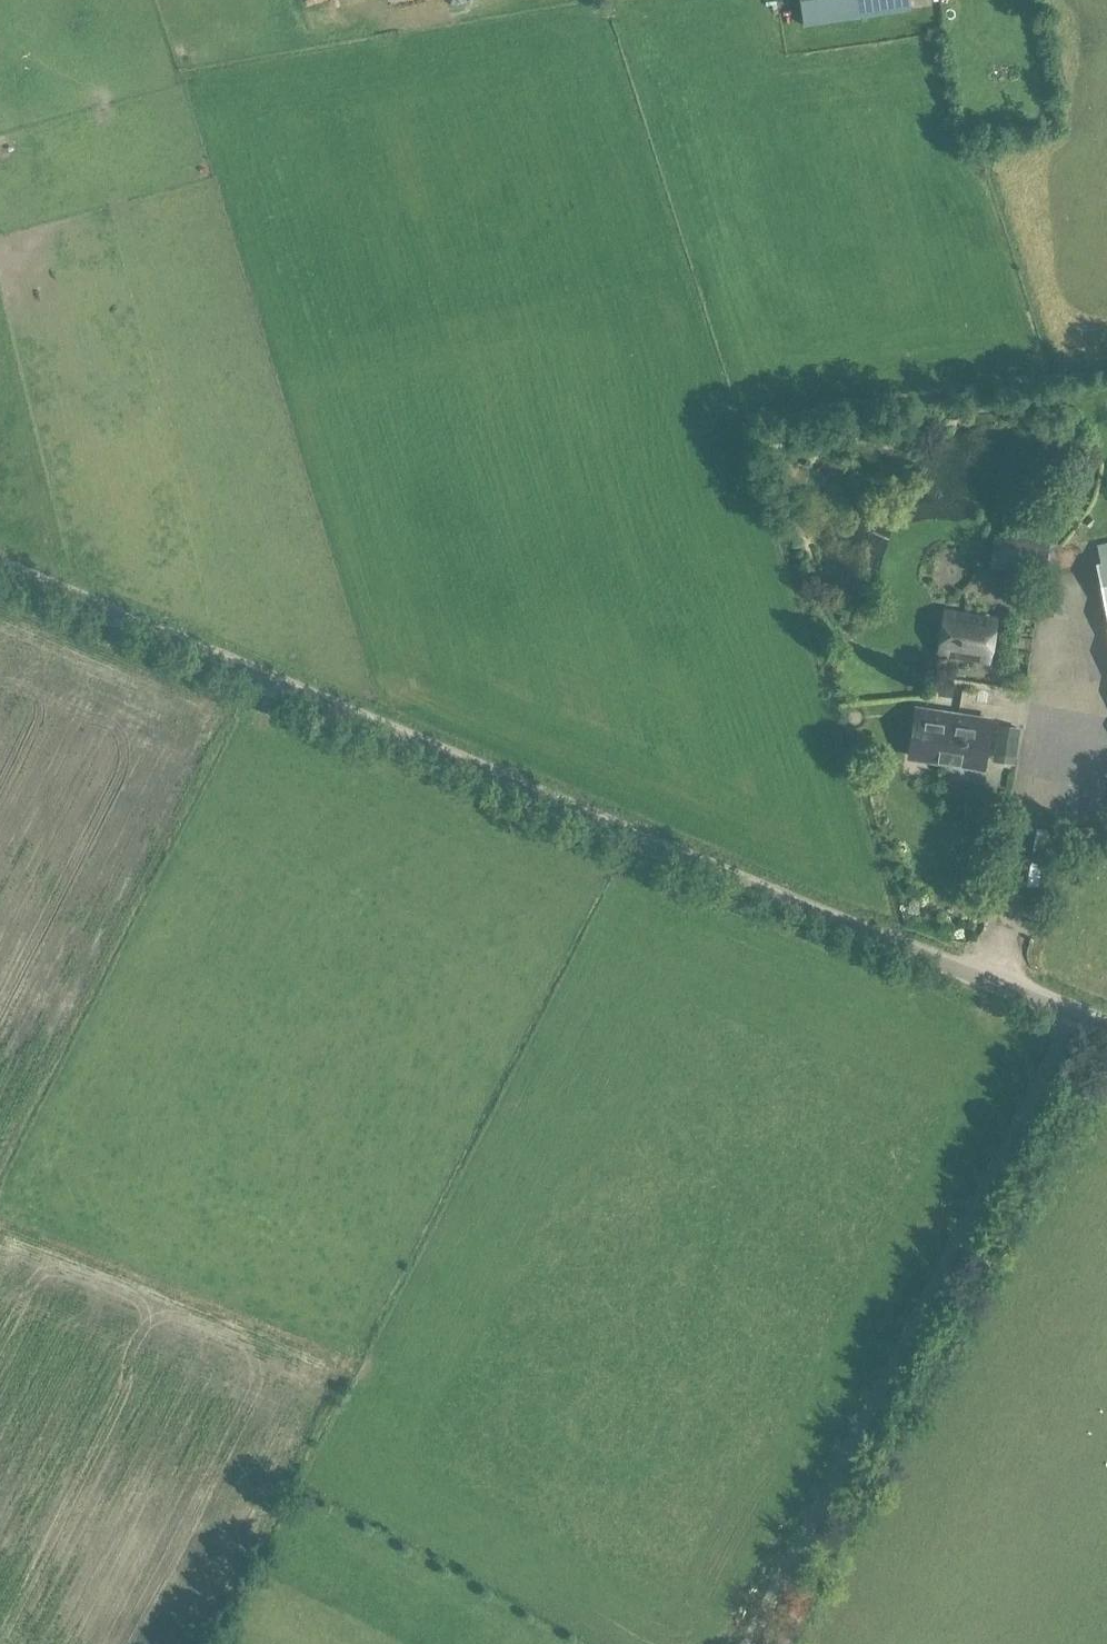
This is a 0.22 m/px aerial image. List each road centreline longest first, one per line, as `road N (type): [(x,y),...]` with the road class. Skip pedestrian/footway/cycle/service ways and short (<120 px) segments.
road 1 (unclassified): [(1106,1033),(0,568)]

